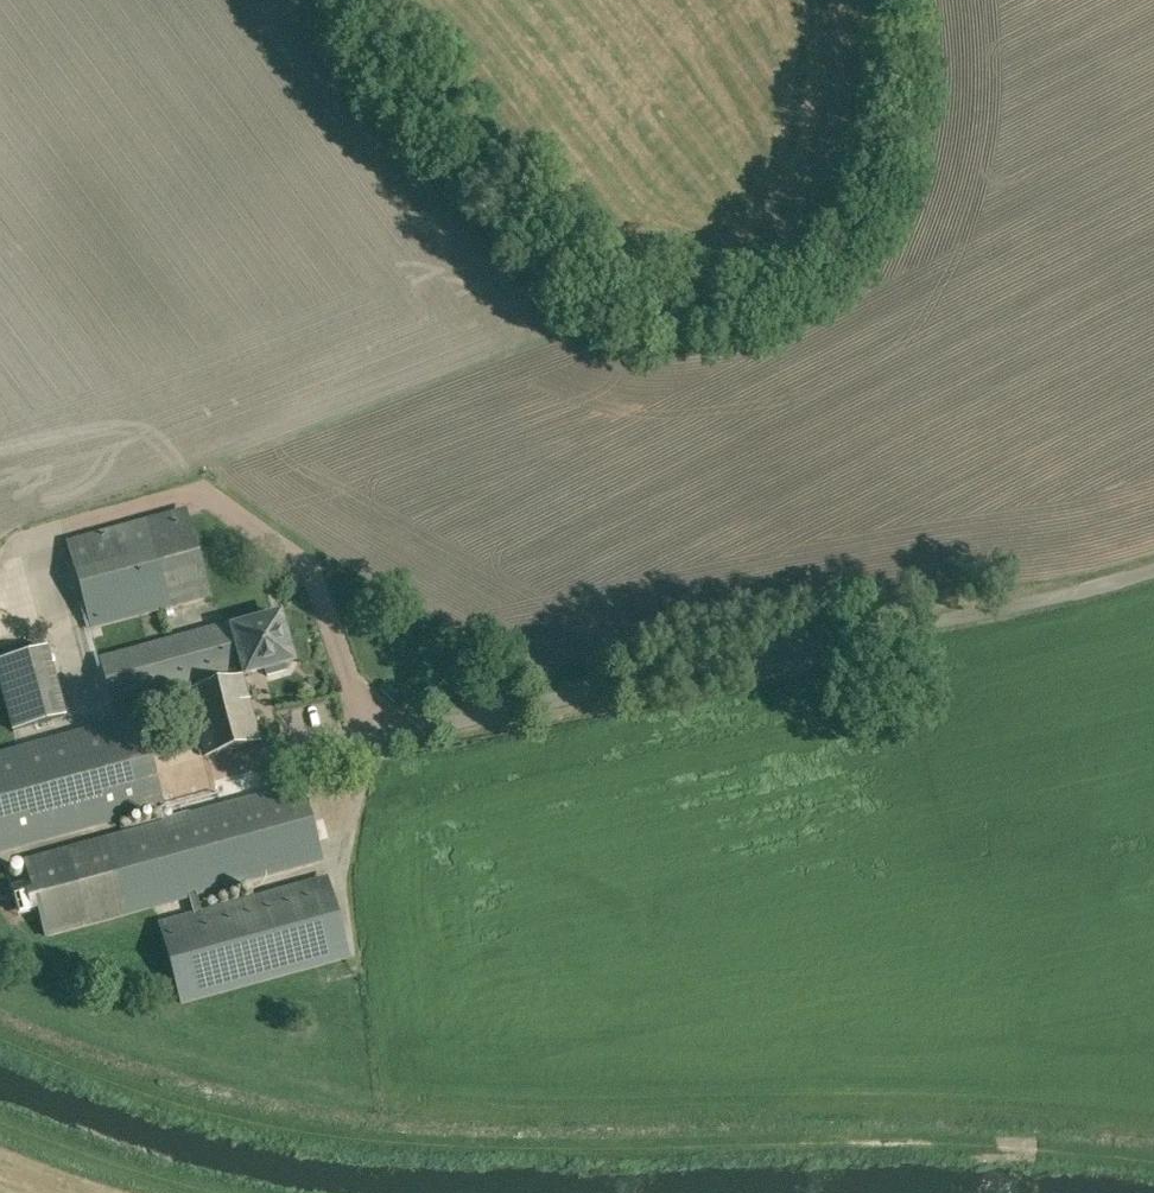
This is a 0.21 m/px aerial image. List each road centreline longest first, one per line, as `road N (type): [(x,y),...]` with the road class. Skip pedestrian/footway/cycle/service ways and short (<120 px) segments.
road 1 (track): [(0,1024),(191,1097),(487,1135),(1013,1131),(1153,1146)]

